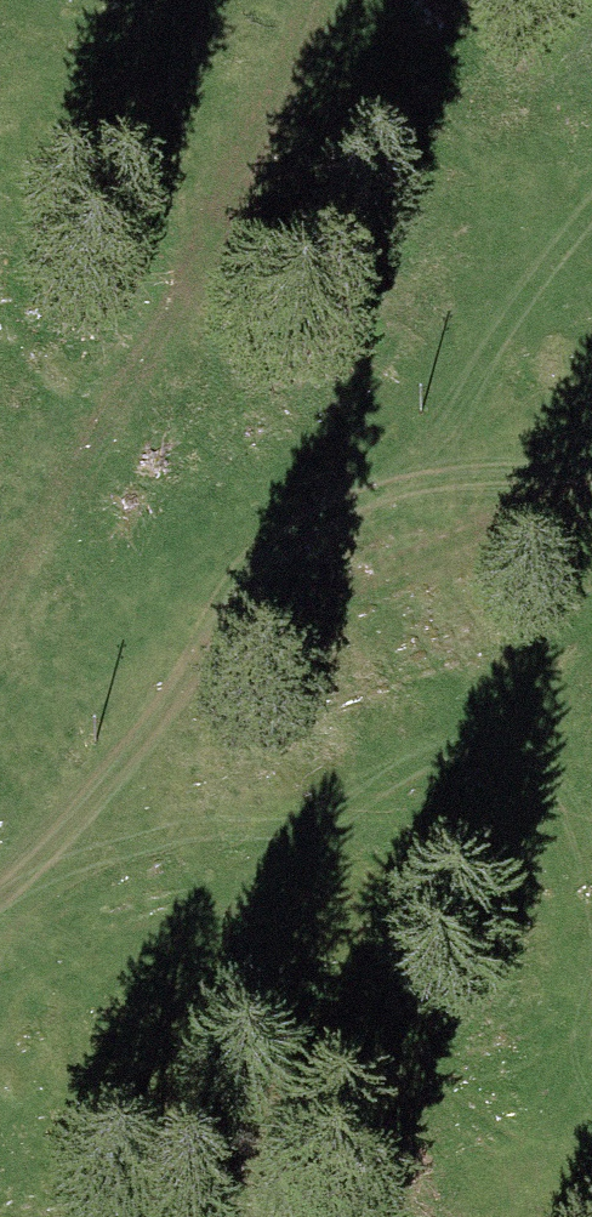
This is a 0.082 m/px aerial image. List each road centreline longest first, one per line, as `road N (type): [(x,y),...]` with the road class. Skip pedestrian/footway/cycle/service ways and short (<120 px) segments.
road 1 (track): [(516,0),(263,396),(61,806)]
road 2 (track): [(0,868),(61,806),(277,633),(591,501)]

